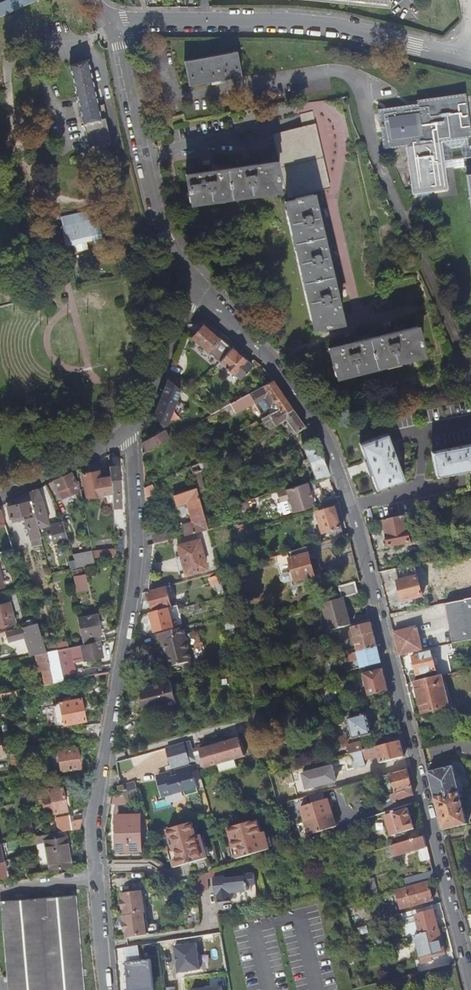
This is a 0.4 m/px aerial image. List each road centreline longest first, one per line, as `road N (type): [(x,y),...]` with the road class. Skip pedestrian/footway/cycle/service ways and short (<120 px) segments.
road 1 (residential): [(470,989),(337,464),(280,372),(196,283)]
road 2 (residential): [(96,878),(94,806),(137,560),(129,431)]
road 3 (residential): [(470,55),(341,26),(109,23)]
road 4 (residential): [(196,283),(157,207),(109,23)]
road 5 (residential): [(129,431),(196,283)]
road 6 (residential): [(129,431),(0,493)]

